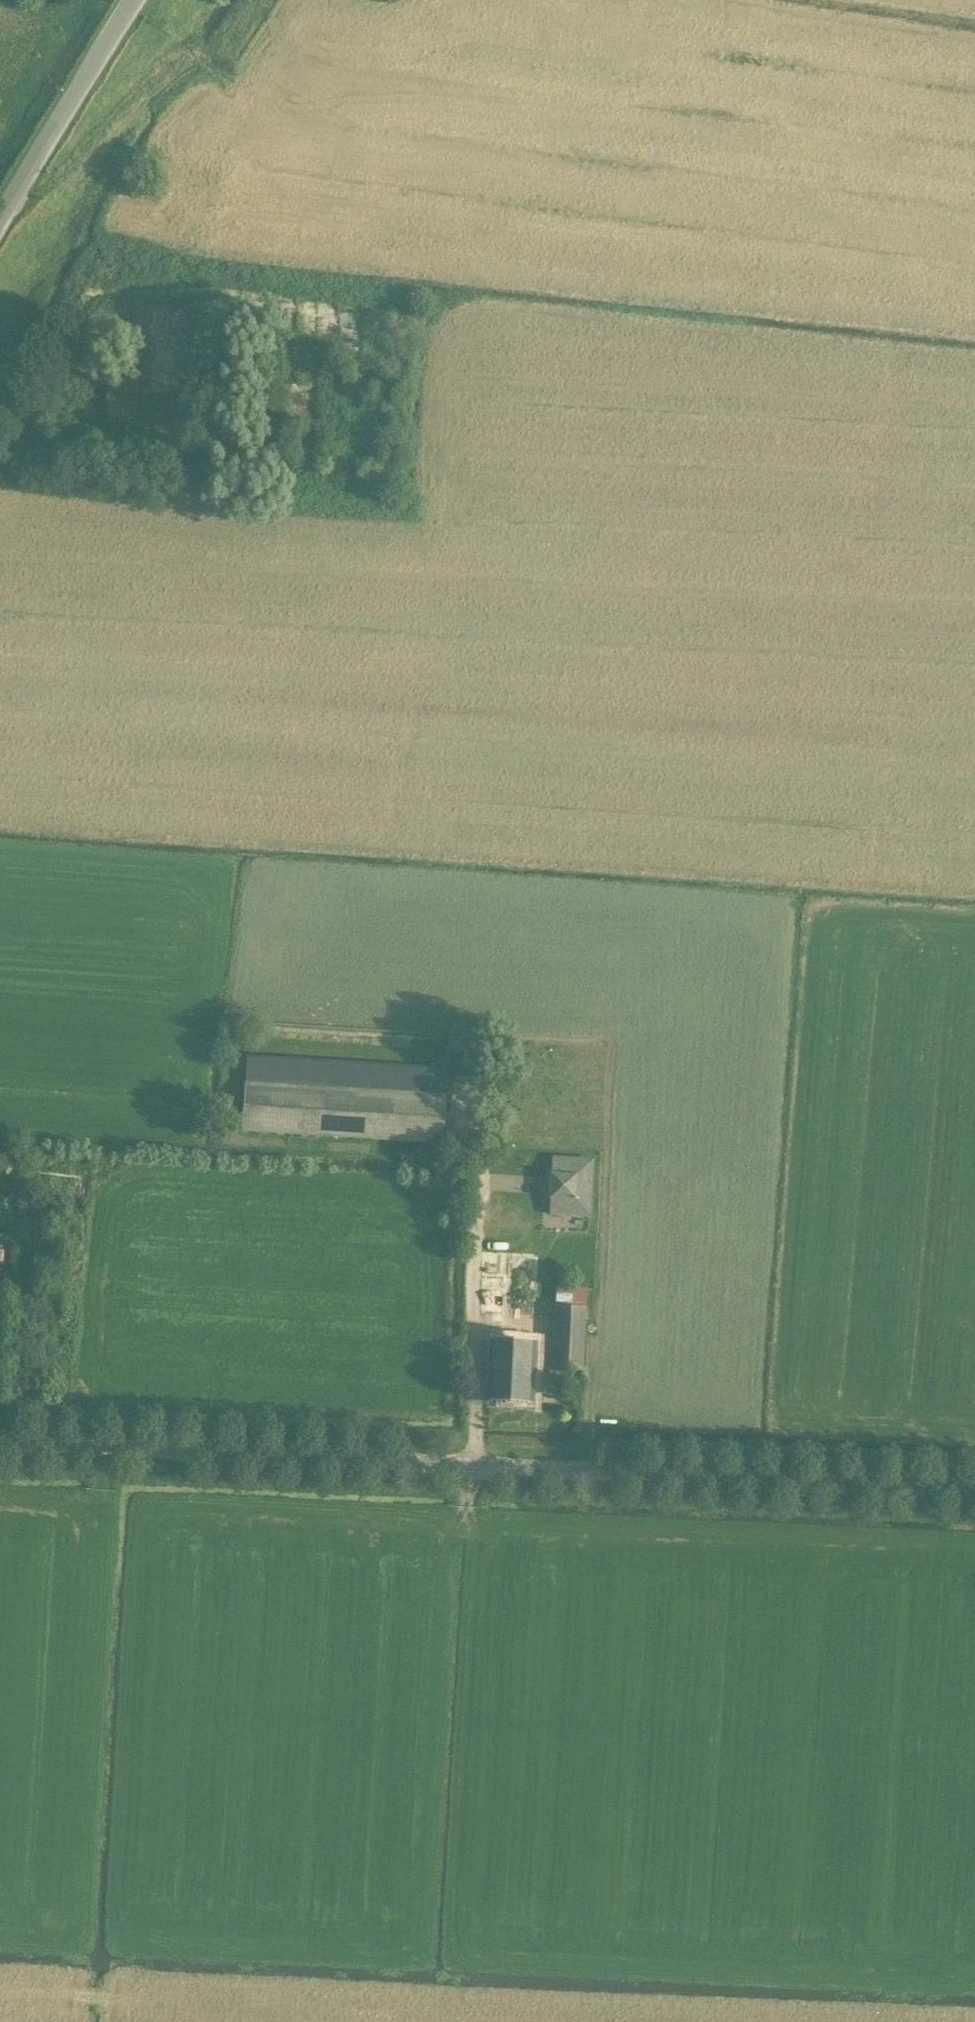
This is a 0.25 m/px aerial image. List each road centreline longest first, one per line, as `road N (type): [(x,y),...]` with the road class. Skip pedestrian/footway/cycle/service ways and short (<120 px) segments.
road 1 (unclassified): [(974,1489),(0,1442)]
road 2 (unclassified): [(0,223),(135,0)]

